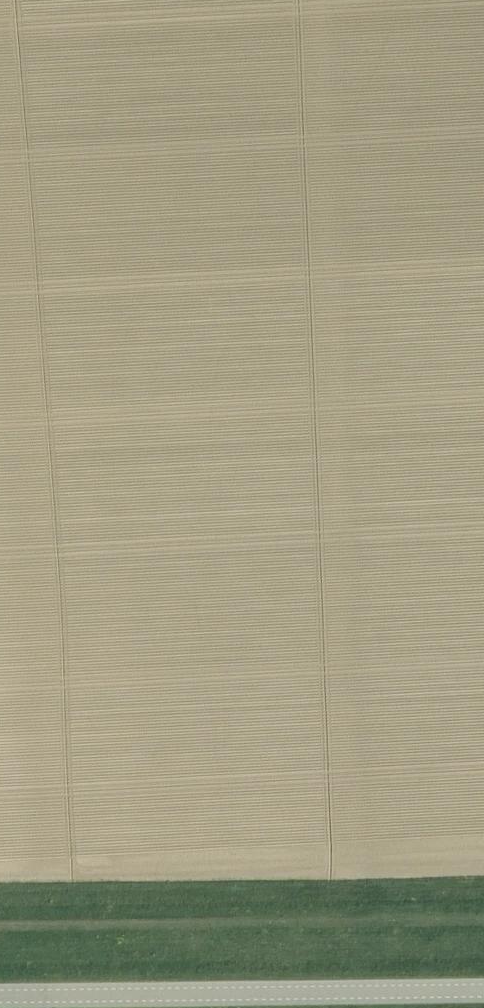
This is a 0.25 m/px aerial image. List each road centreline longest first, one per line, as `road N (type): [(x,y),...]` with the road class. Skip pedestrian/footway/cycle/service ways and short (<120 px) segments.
road 1 (unclassified): [(483,989),(0,993)]

